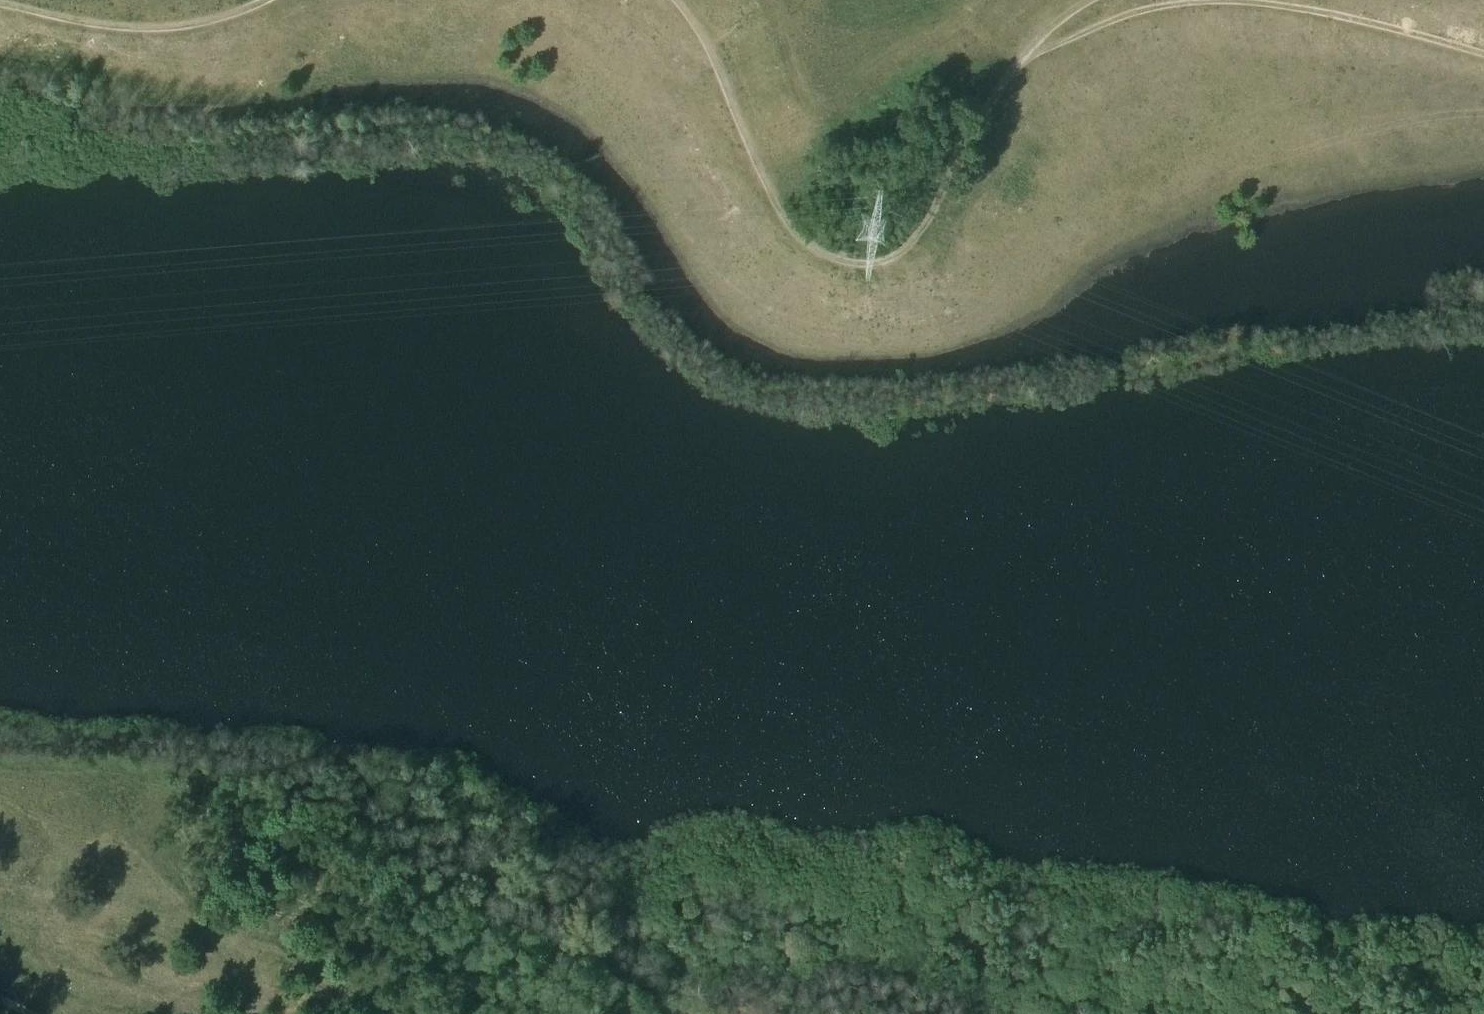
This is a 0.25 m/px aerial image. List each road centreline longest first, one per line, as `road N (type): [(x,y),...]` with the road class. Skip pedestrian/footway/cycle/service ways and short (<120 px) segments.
road 1 (track): [(1098,0),(1056,23),(1025,59),(915,238),(886,258),(857,264),(799,235),(761,178),(709,51),(675,0)]
road 2 (track): [(1483,58),(1288,8),(1196,2),(1122,19),(1025,59)]
road 3 (track): [(269,0),(178,28),(59,19),(0,3)]

